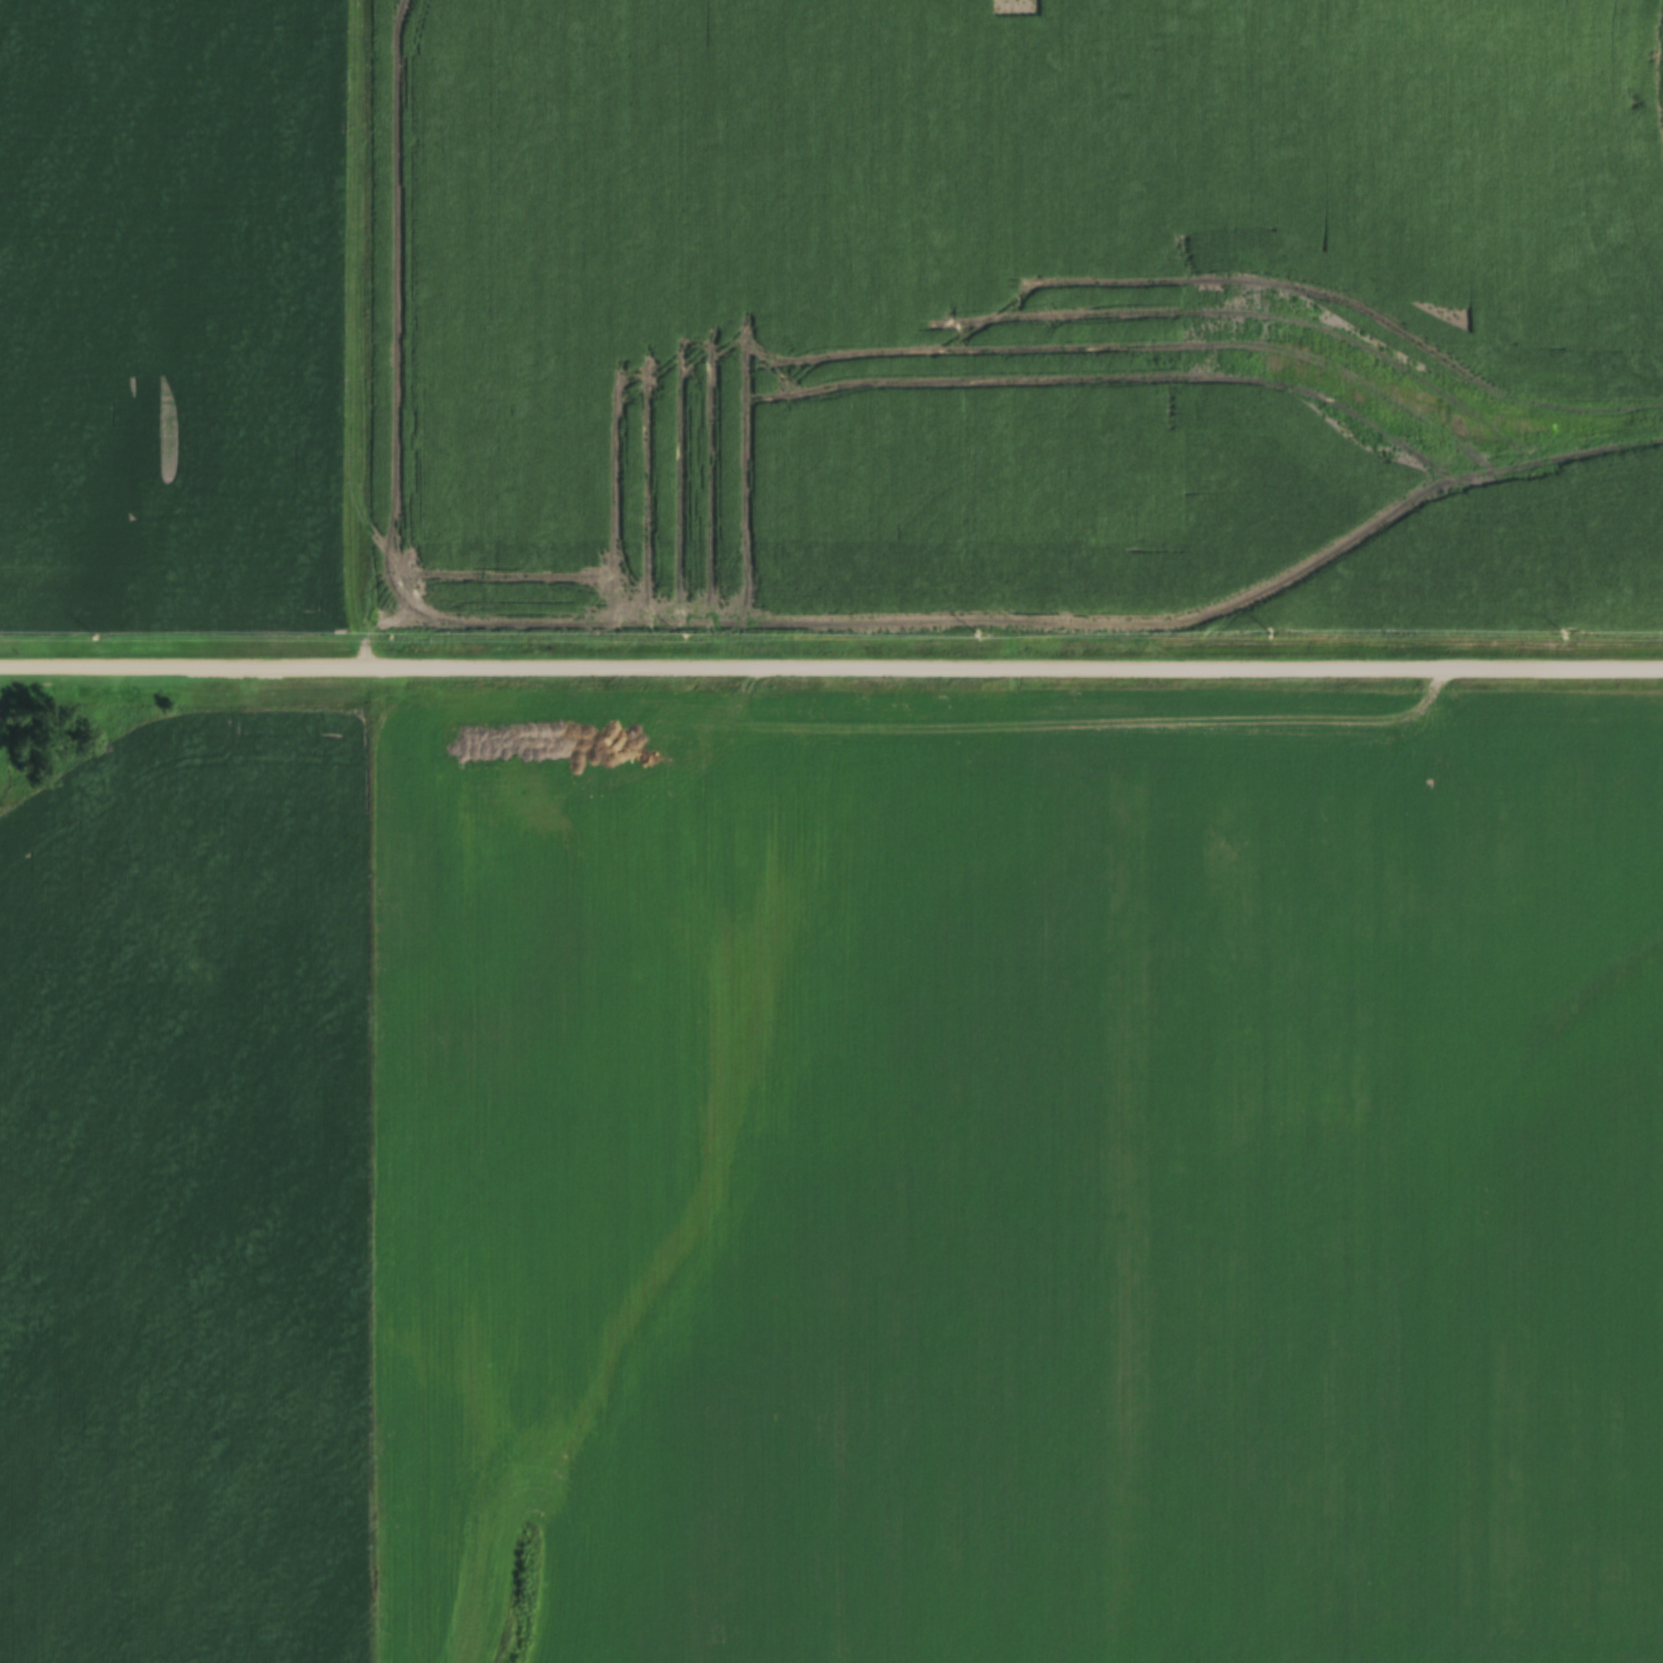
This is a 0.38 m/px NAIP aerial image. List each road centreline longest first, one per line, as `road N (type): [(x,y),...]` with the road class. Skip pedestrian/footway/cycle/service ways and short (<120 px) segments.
road 1 (residential): [(0,665),(1662,666)]

